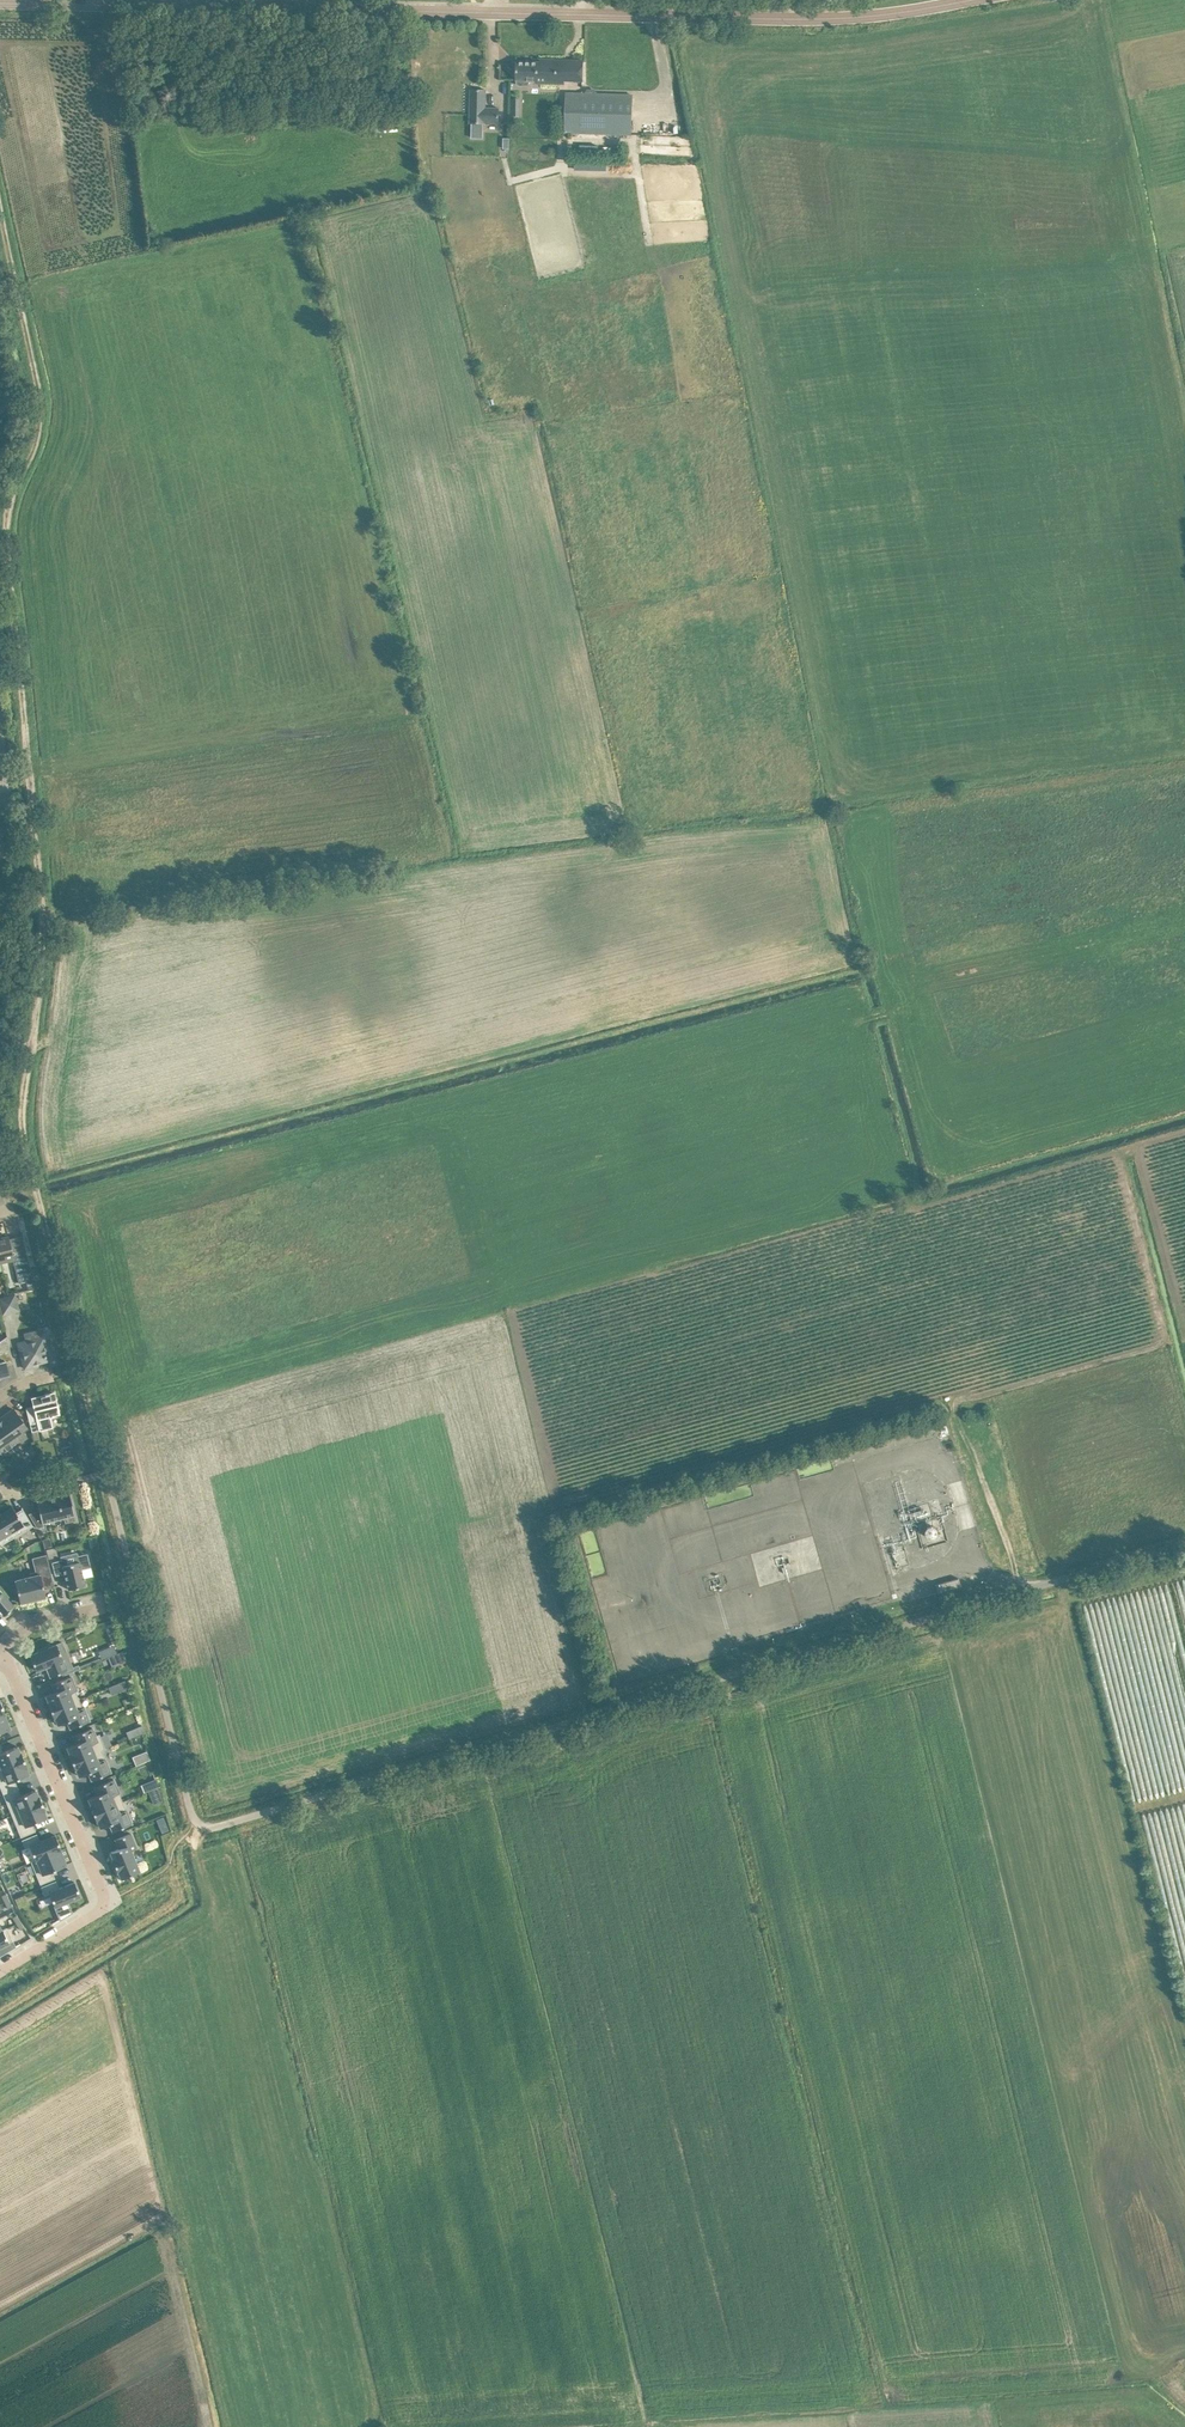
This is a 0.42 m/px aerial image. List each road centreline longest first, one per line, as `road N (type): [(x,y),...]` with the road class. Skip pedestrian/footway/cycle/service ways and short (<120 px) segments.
road 1 (unclassified): [(107,1473),(191,1810),(214,1827),(1184,1543)]
road 2 (track): [(0,209),(41,411),(8,521),(44,929),(26,1150),(107,1473)]
road 3 (tertiary): [(0,3),(793,19),(969,0)]
road 4 (residential): [(0,1972),(104,1902),(2,1650)]

